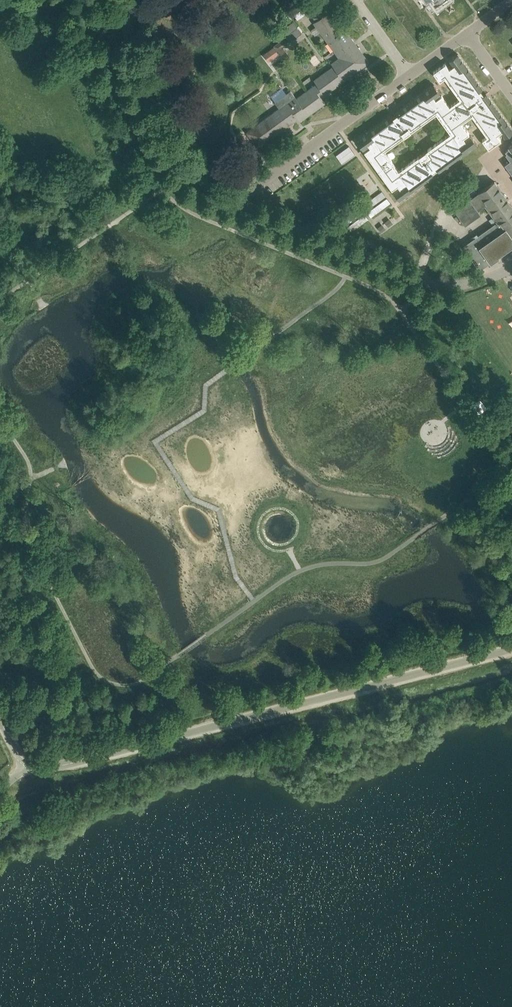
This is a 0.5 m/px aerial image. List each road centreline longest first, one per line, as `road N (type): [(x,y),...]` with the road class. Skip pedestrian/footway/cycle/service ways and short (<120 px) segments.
road 1 (unclassified): [(26,764),(53,767),(511,651)]
road 2 (residential): [(511,267),(431,283),(233,198)]
road 3 (residential): [(233,198),(175,152),(152,110),(119,0)]
road 4 (residential): [(233,198),(408,75)]

